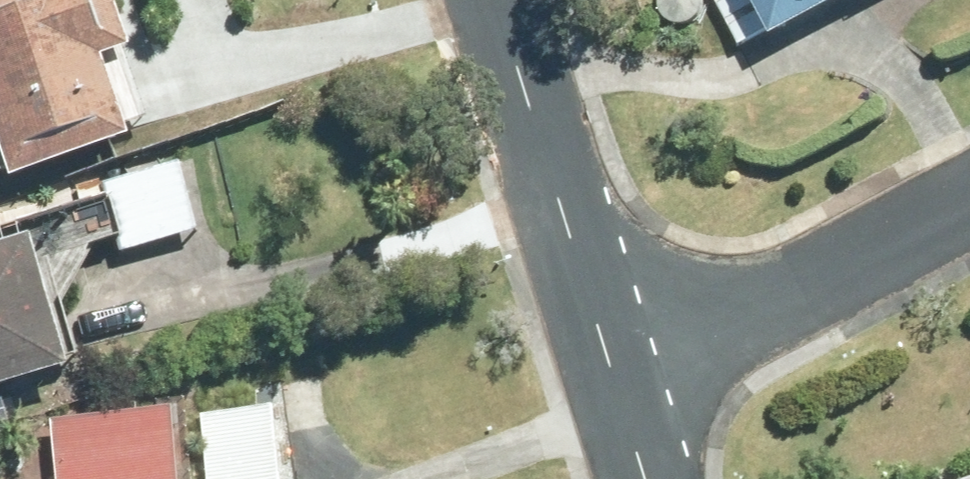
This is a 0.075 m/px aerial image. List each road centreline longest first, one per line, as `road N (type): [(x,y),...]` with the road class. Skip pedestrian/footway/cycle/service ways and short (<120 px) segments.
road 1 (residential): [(498,0),(618,385)]
road 2 (residential): [(969,197),(618,385)]

